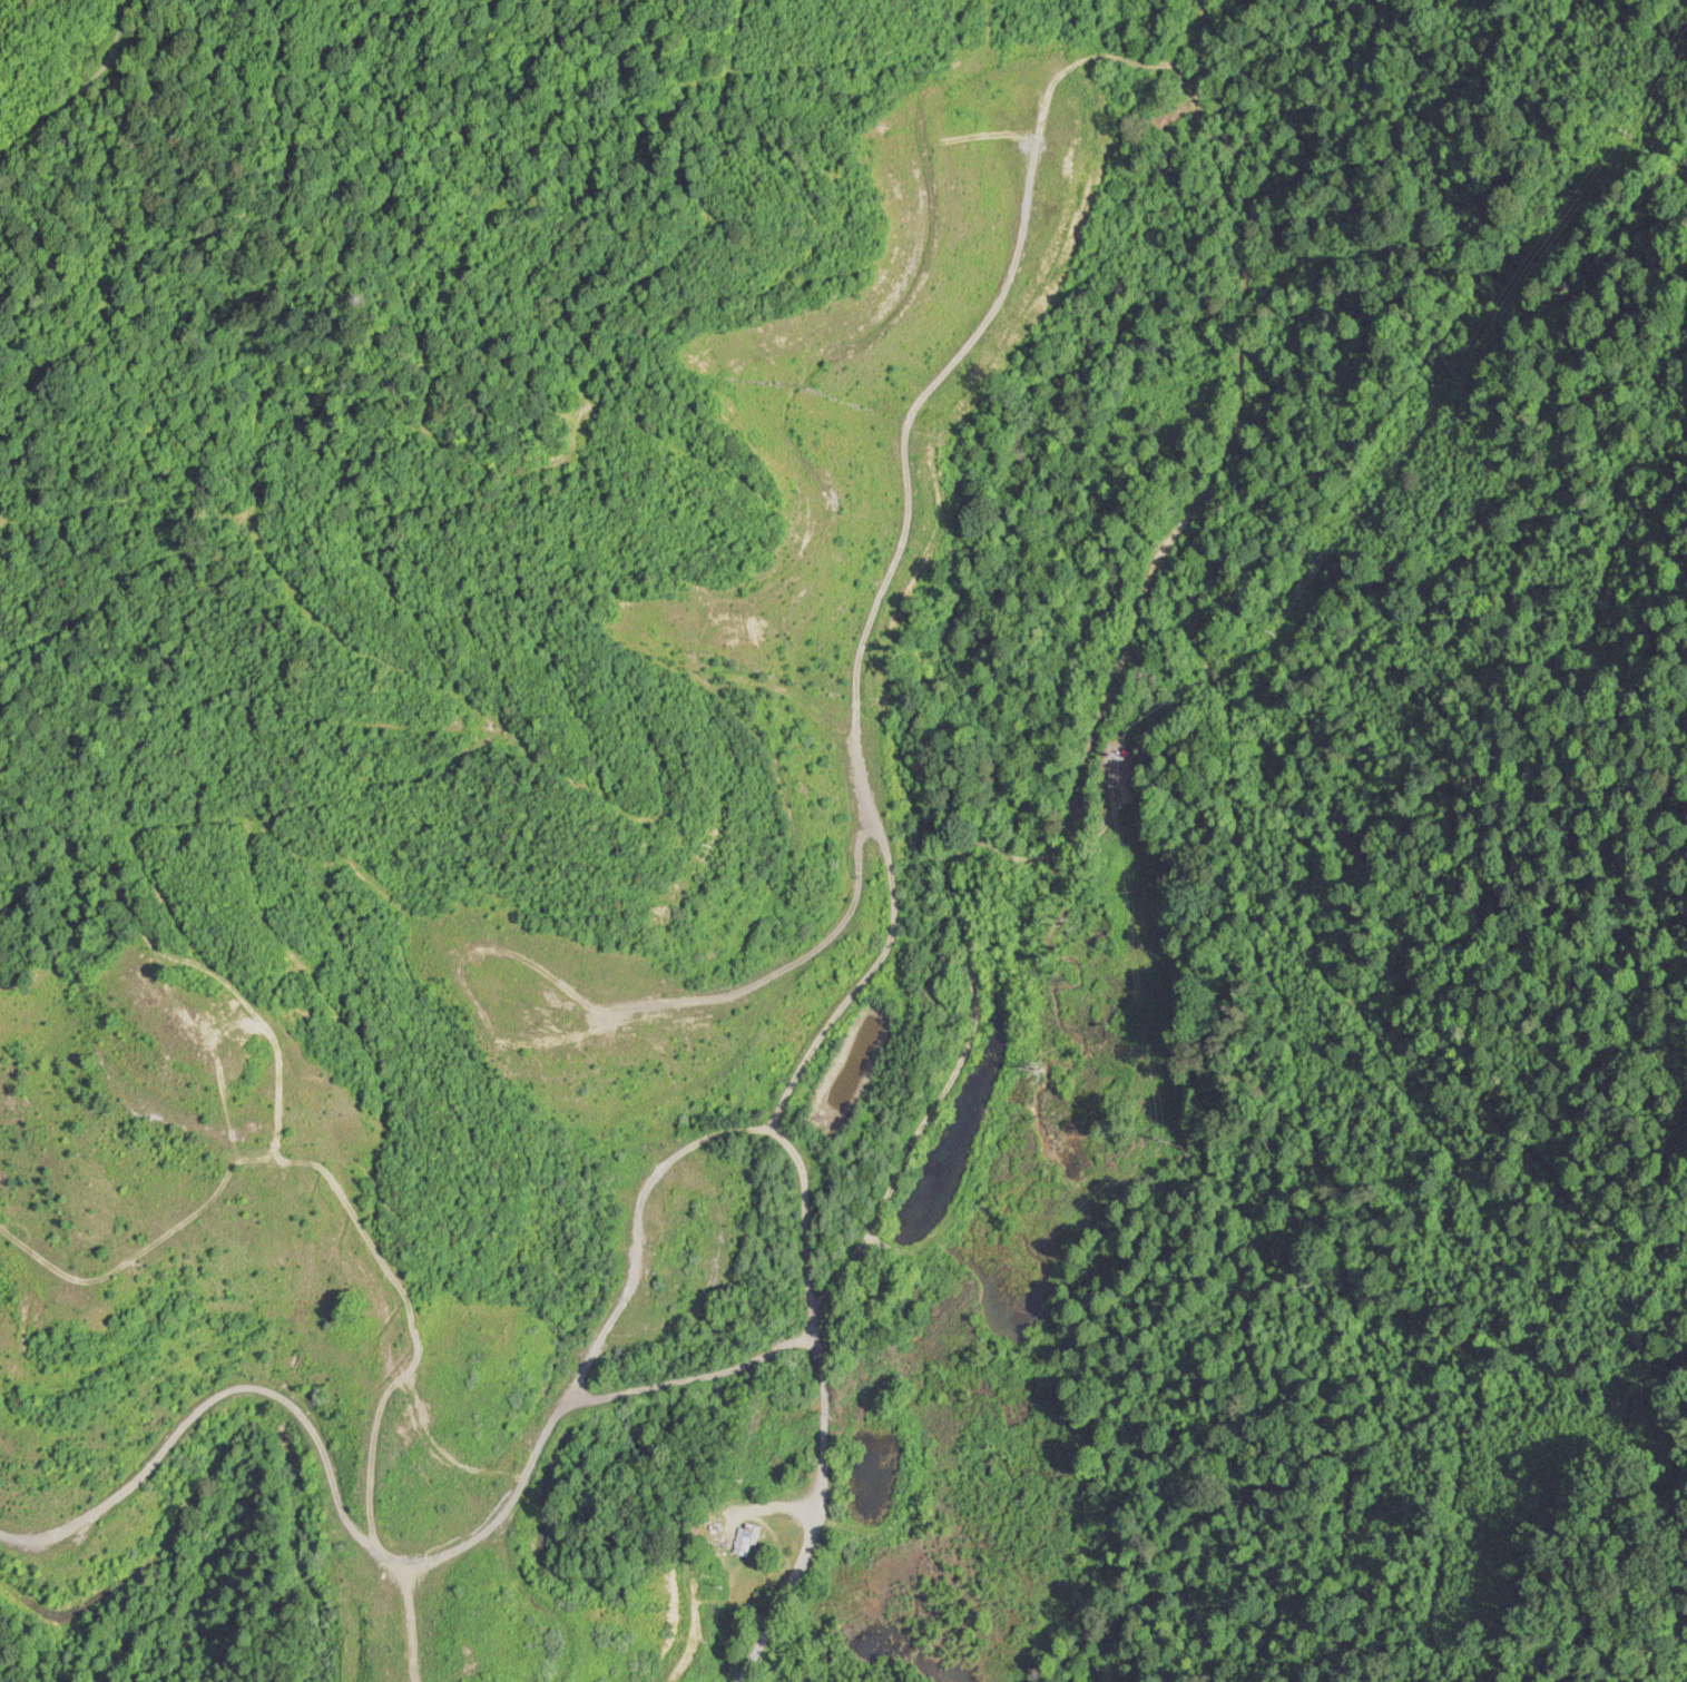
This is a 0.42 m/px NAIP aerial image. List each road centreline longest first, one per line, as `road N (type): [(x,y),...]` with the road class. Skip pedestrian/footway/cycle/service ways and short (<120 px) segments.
road 1 (residential): [(807,1322),(821,1371),(820,1466),(808,1525),(734,1681)]

